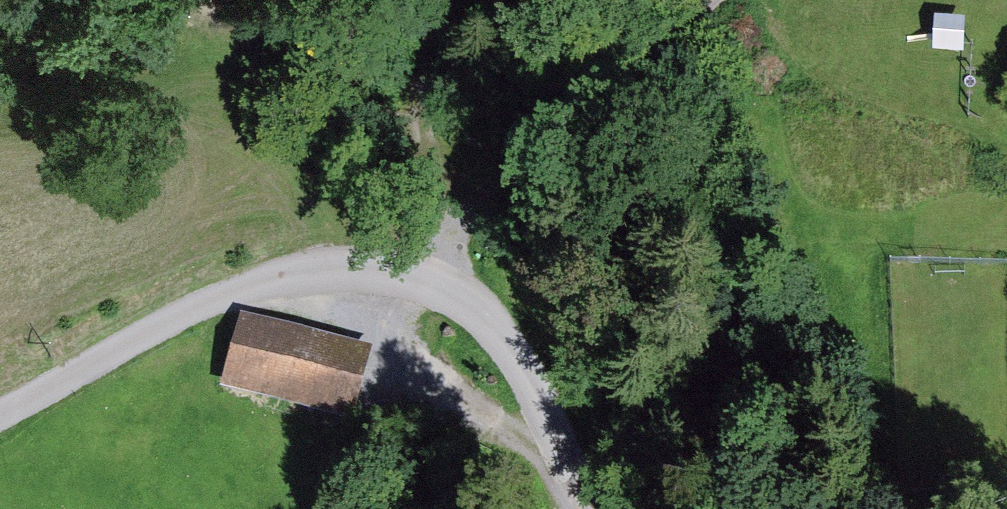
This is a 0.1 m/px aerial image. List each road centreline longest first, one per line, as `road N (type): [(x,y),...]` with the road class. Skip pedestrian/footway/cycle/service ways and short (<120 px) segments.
road 1 (track): [(588,508),(511,352),(441,286),(370,269),(264,281),(192,310),(0,415)]
road 2 (track): [(686,19),(601,100),(441,286),(444,186),(414,80),(433,0)]

